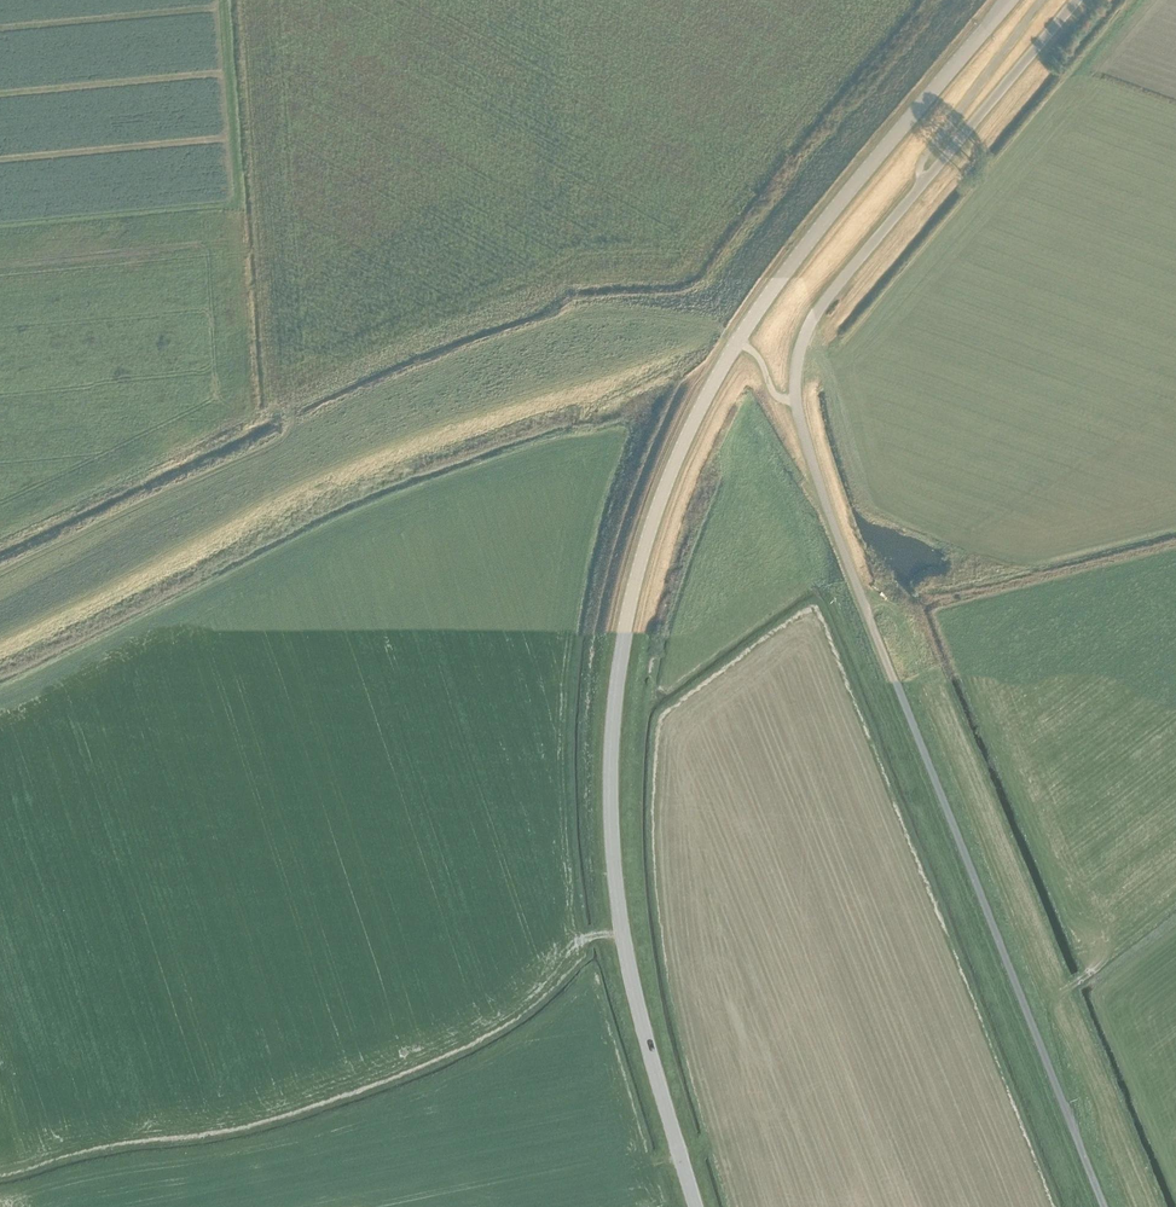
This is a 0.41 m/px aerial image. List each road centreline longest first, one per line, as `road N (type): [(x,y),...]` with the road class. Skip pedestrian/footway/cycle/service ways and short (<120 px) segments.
road 1 (unclassified): [(1104,1206),(829,510),(796,386),(803,342),(828,296),(1076,0)]
road 2 (tertiary): [(696,1206),(636,1002),(615,882),(611,742),(635,585),(673,468),(738,341),(818,228),(1007,0)]

